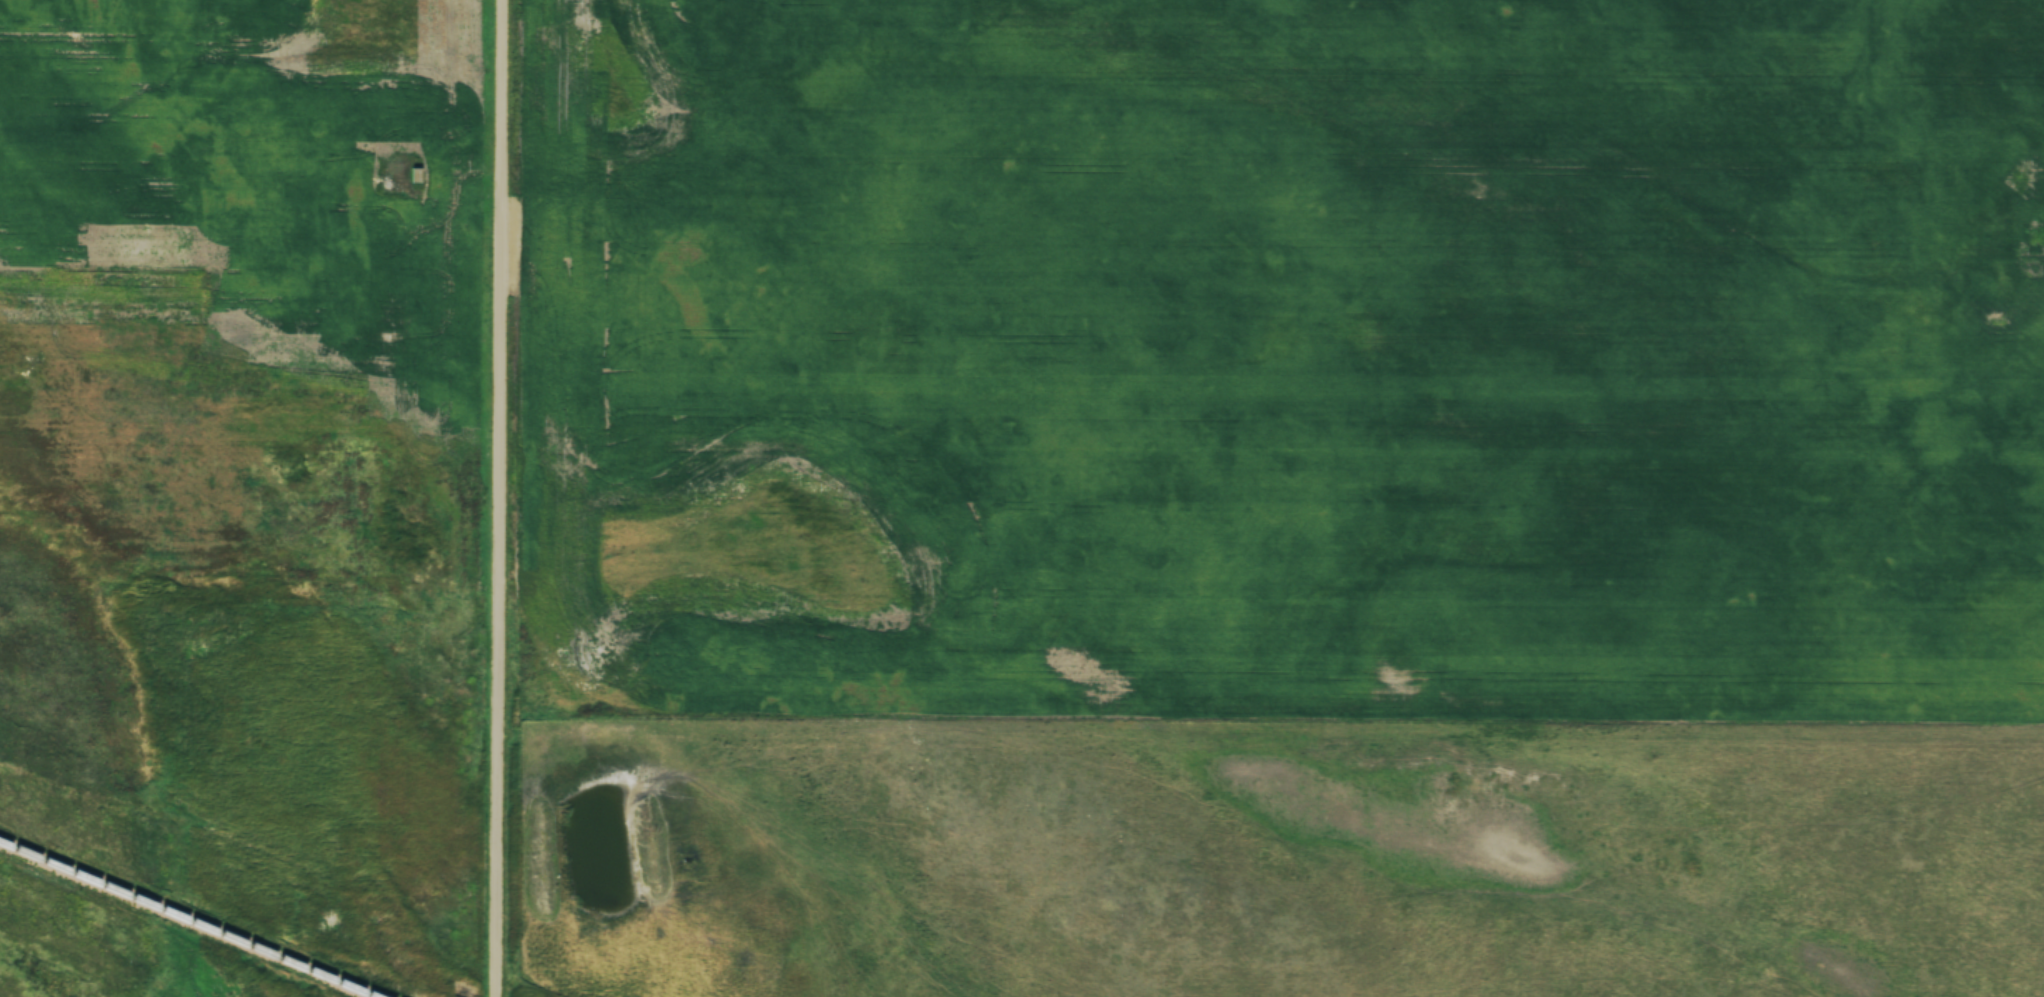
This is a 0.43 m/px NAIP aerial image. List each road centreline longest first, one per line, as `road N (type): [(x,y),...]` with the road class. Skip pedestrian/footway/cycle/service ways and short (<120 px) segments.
road 1 (residential): [(491,996),(506,0)]

